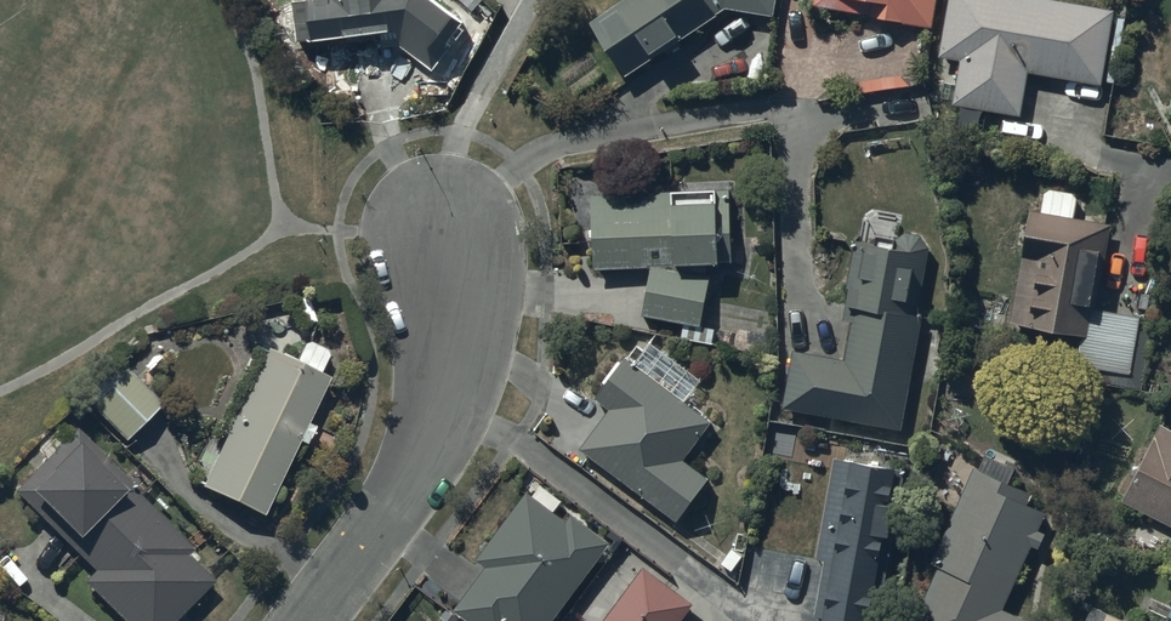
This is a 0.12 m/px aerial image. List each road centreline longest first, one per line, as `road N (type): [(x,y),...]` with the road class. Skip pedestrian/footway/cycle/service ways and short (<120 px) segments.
road 1 (residential): [(313,620),(397,504),(442,410),(452,298),(442,228)]

